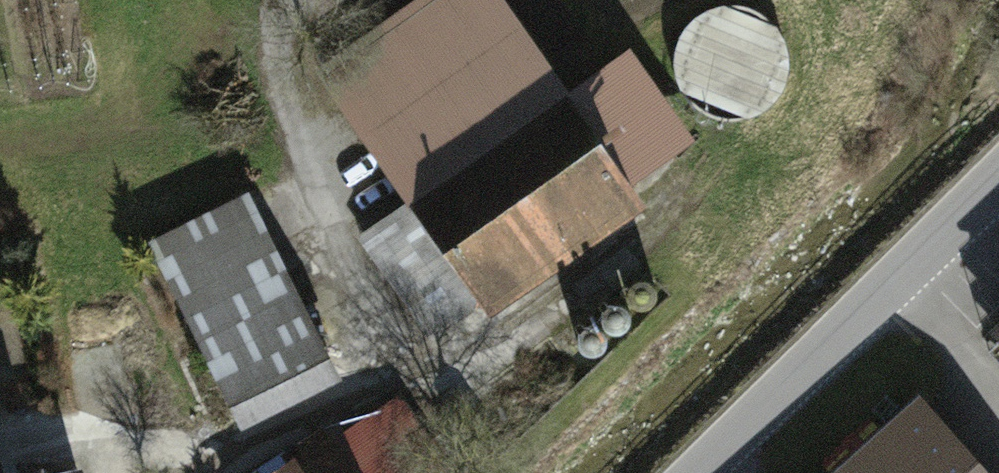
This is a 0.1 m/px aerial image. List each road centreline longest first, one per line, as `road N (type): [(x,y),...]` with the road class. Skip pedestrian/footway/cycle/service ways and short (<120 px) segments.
road 1 (residential): [(700,472),(998,181)]

